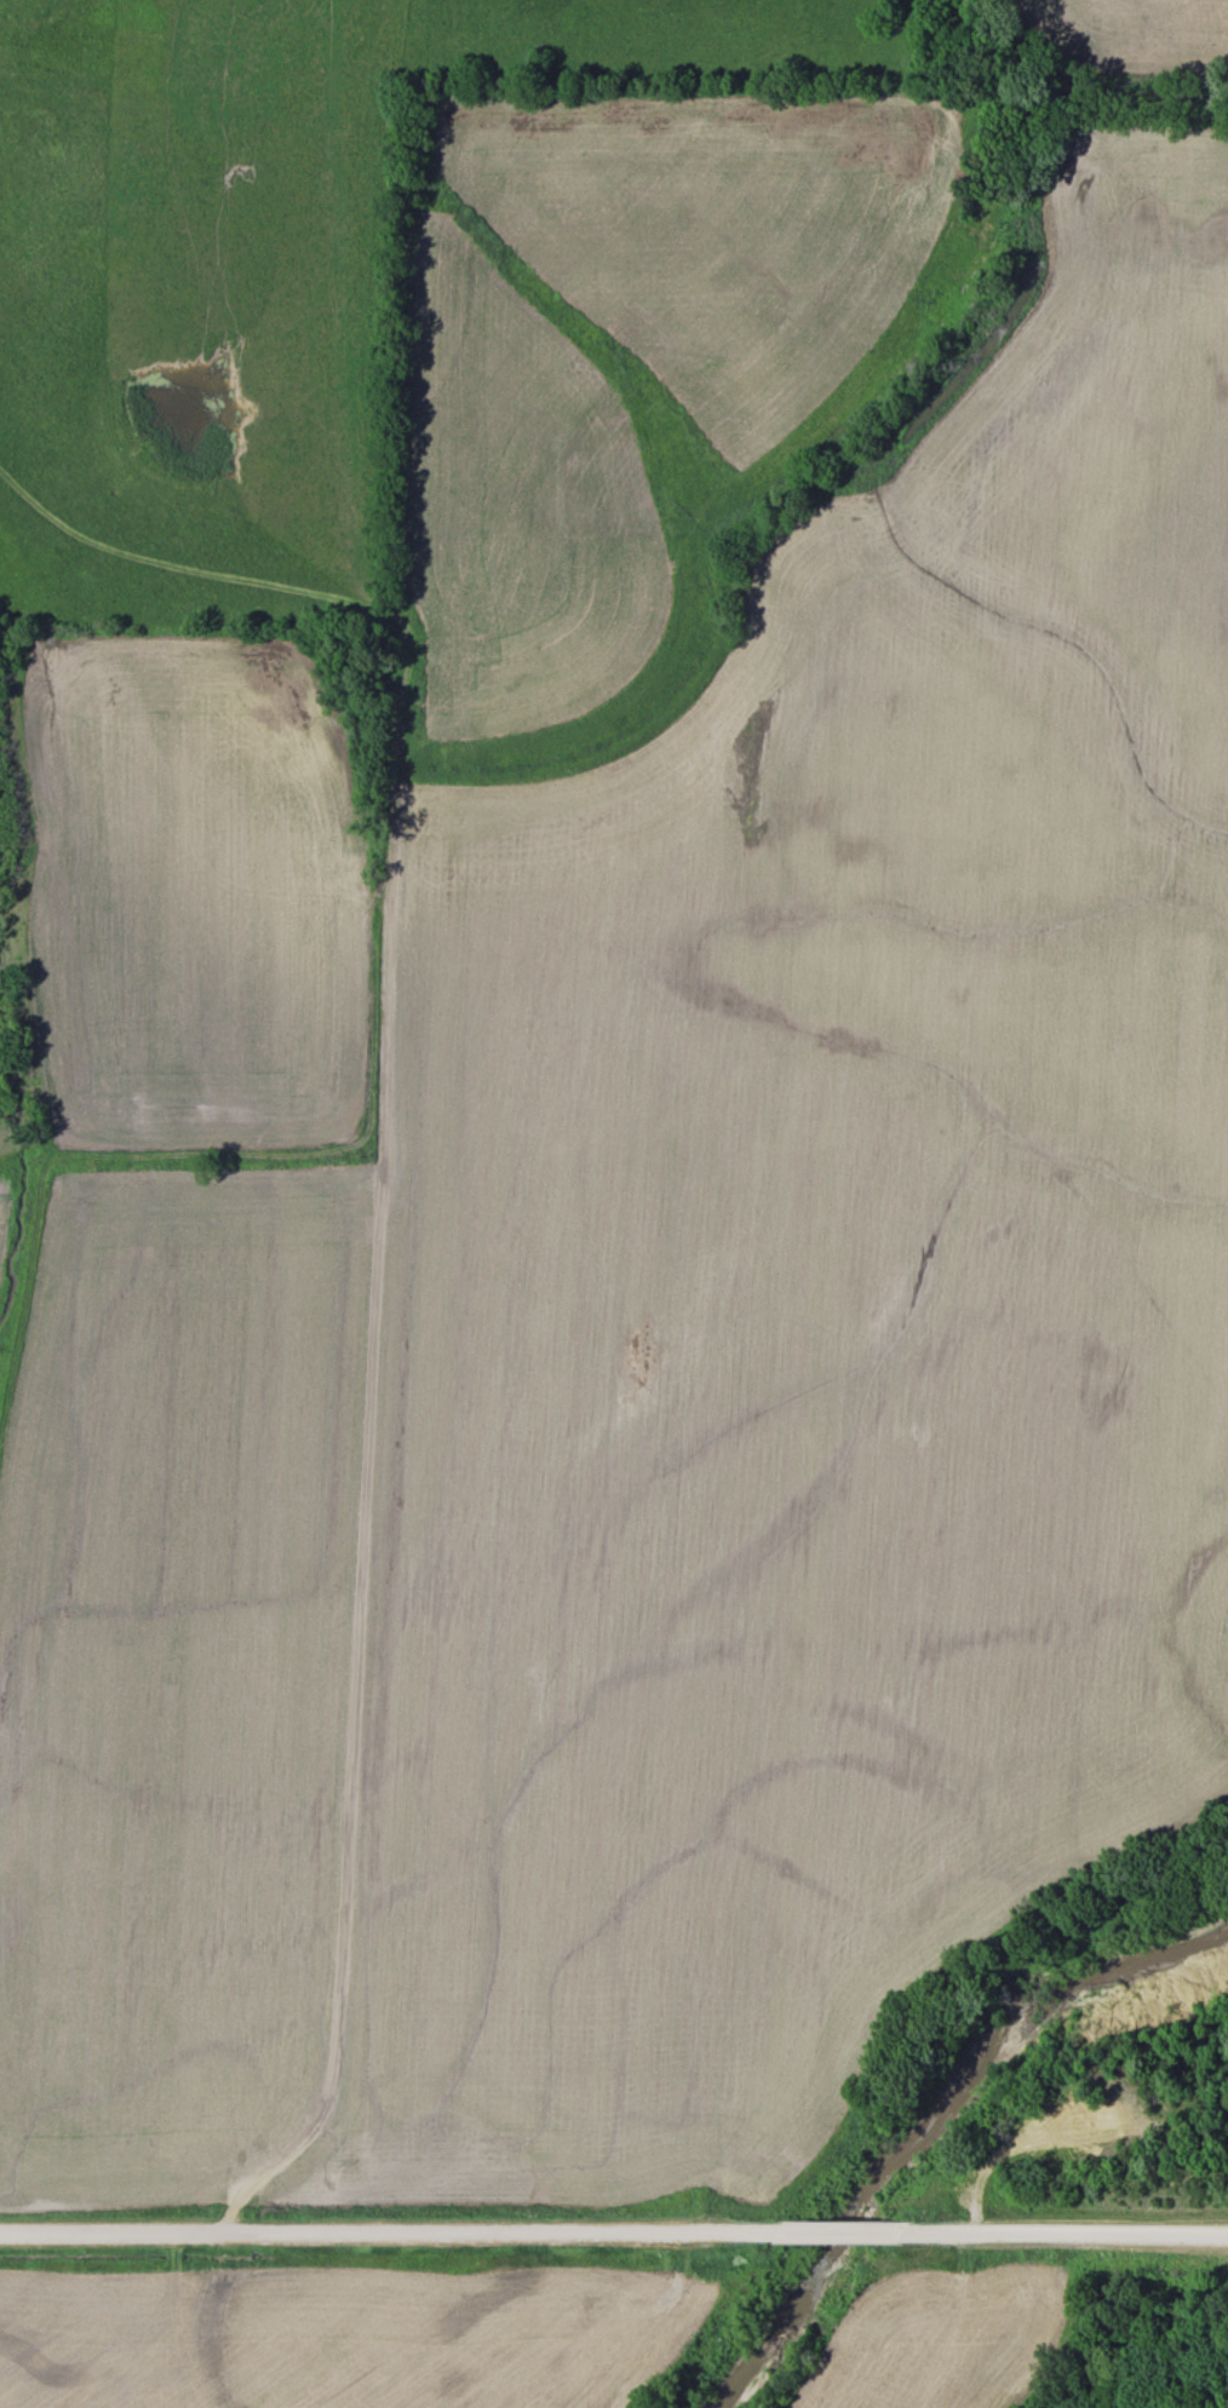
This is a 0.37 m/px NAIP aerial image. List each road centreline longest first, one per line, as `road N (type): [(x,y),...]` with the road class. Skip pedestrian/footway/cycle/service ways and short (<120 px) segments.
road 1 (residential): [(1227,2237),(849,2230),(0,2233)]

